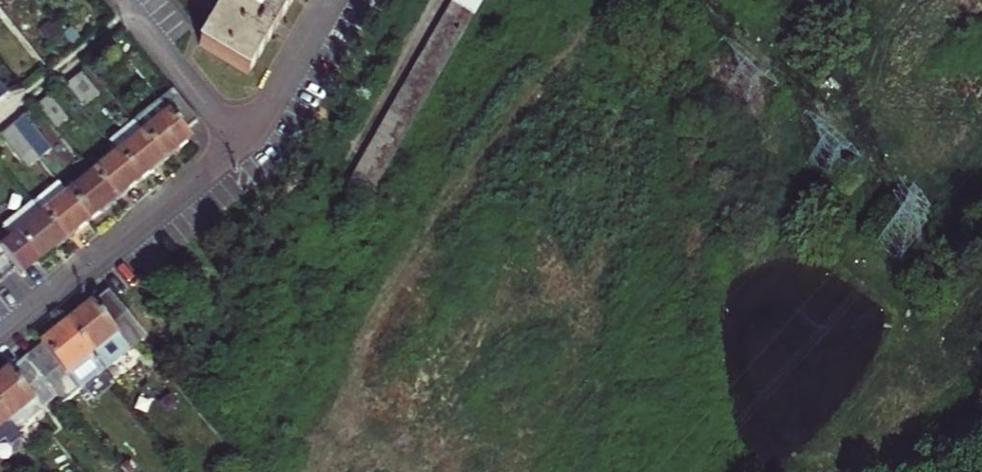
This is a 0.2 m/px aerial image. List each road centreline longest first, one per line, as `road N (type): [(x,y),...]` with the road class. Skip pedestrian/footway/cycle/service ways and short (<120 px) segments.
road 1 (track): [(316,471),(349,430),(368,316),(475,161),(614,0)]
road 2 (track): [(923,225),(704,0)]
road 3 (residential): [(237,143),(0,333)]
road 4 (residential): [(237,143),(121,0)]
road 5 (residential): [(330,0),(268,108),(237,143)]

